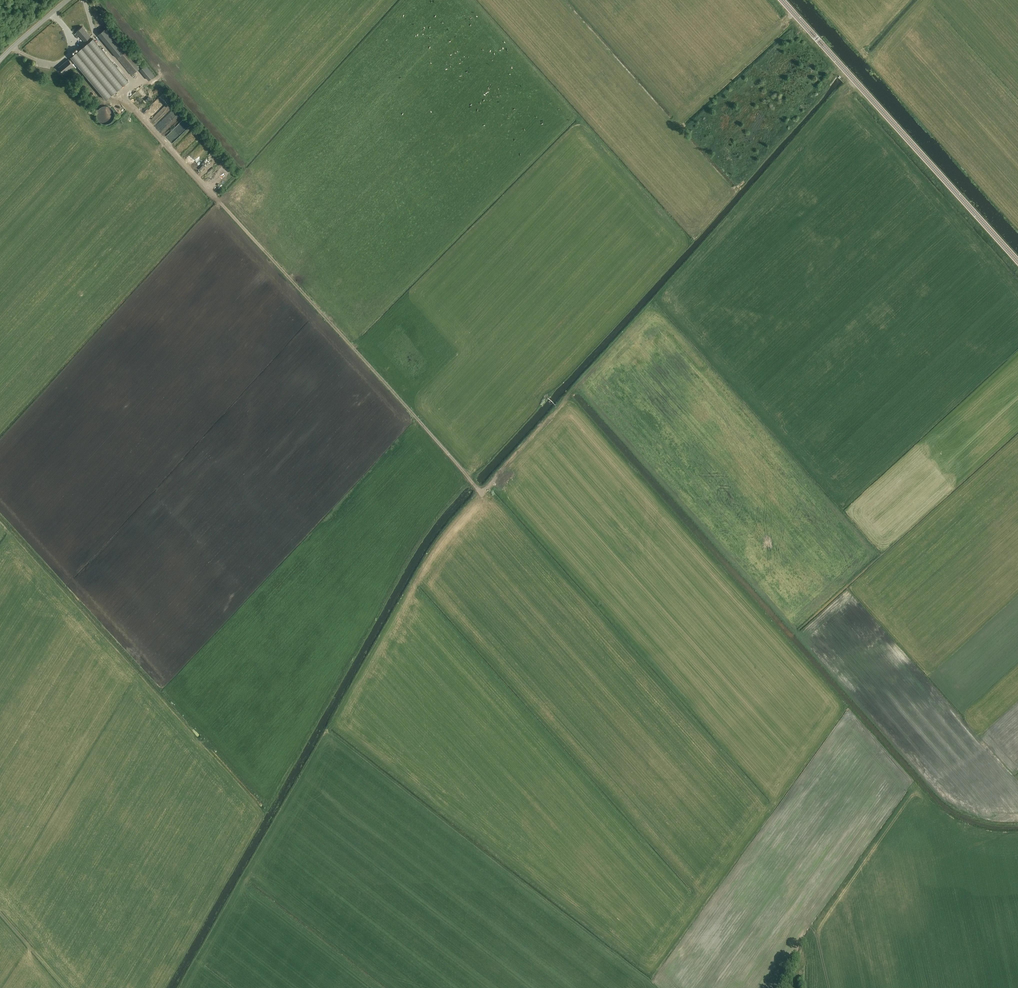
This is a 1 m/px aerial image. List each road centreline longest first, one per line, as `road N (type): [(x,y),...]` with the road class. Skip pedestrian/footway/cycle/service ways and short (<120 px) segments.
road 1 (tertiary): [(1017,262),(782,0)]

